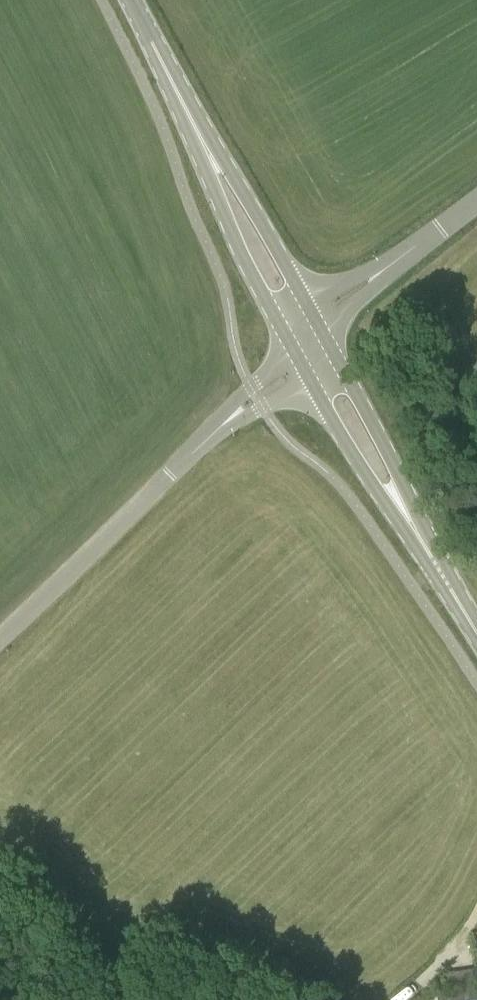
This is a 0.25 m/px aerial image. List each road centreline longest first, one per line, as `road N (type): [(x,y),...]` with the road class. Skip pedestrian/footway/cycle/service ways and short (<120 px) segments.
road 1 (unclassified): [(256,401),(0,640)]
road 2 (tertiary): [(150,40),(247,266),(299,354)]
road 3 (tertiary): [(476,626),(315,319)]
road 4 (tertiary): [(299,354),(380,497),(476,636)]
road 5 (tertiary): [(315,319),(150,40)]
road 6 (unclassified): [(315,319),(476,205)]

